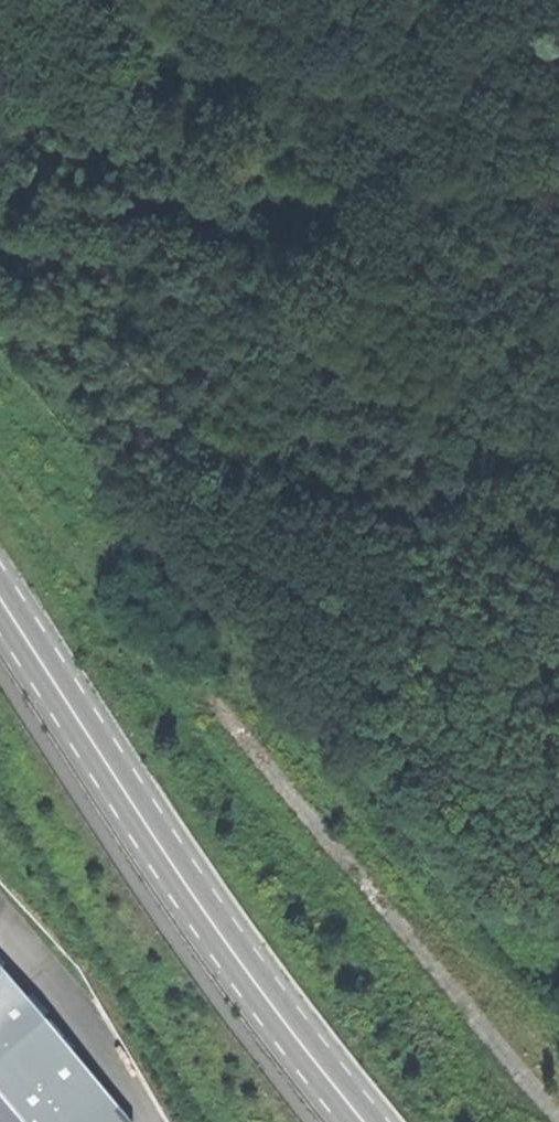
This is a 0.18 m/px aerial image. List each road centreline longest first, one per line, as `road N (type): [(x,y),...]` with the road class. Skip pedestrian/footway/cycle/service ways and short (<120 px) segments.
road 1 (track): [(558,1114),(212,704),(116,648),(57,539),(0,467)]
road 2 (primary): [(0,606),(240,975),(352,1121)]
road 3 (track): [(183,1121),(90,957),(0,829)]

